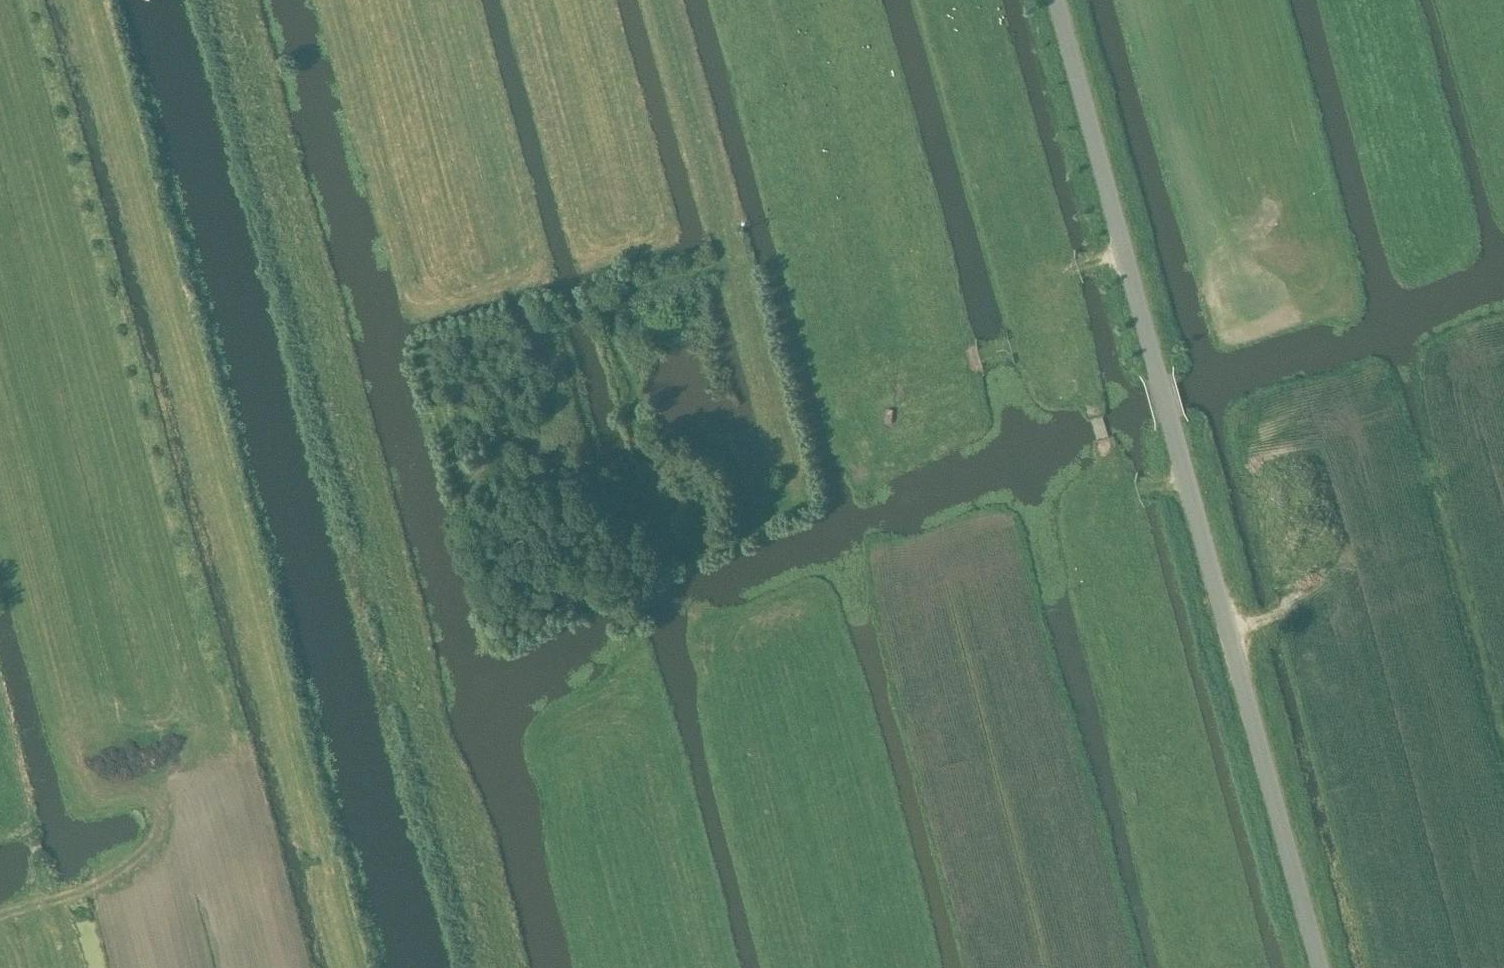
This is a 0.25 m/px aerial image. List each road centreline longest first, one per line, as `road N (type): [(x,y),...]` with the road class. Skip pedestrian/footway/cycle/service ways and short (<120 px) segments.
road 1 (unclassified): [(1317,967),(1055,0)]

